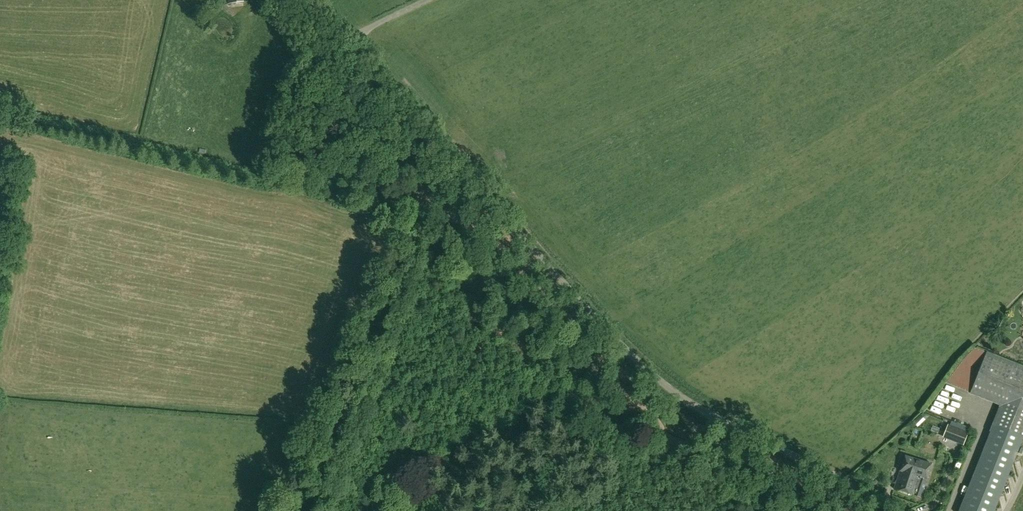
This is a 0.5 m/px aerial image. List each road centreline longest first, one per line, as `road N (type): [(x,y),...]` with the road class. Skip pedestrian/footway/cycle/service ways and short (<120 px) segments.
road 1 (unclassified): [(888,510),(701,410),(646,370),(311,0)]
road 2 (track): [(433,210),(496,238),(581,359),(673,437),(794,481),(836,510)]
road 3 (track): [(433,210),(331,510)]

